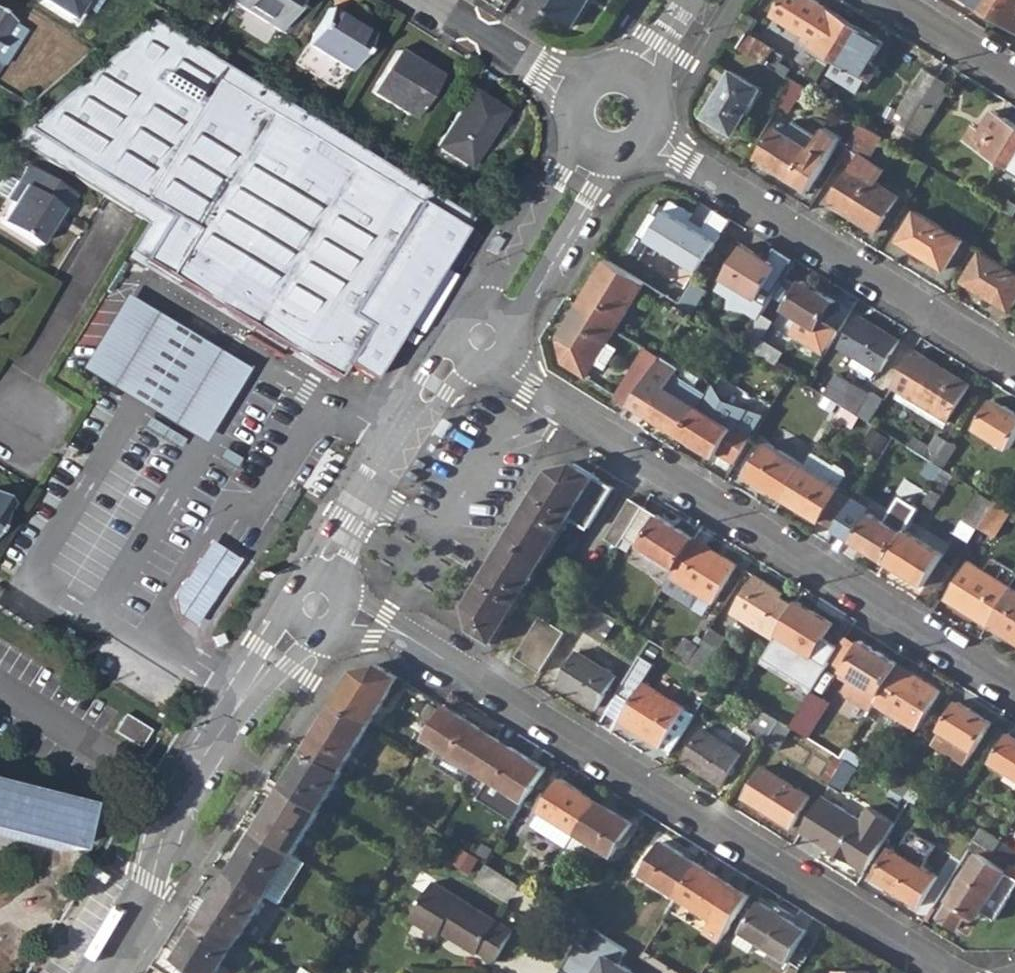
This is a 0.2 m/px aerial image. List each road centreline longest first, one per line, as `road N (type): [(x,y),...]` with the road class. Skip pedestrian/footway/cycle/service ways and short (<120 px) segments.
road 1 (residential): [(950,972),(360,612),(317,604)]
road 2 (residential): [(1014,692),(532,391),(484,340)]
road 3 (tertiary): [(317,604),(174,805),(152,883),(95,972)]
road 4 (residential): [(1014,365),(650,136)]
road 5 (tertiary): [(484,340),(436,385),(329,558),(317,604)]
road 6 (residential): [(116,224),(25,378),(22,422),(0,421)]
road 7 (tertiary): [(594,151),(484,340)]
road 8 (residential): [(427,0),(576,91)]
road 9 (residential): [(1014,78),(888,0)]

